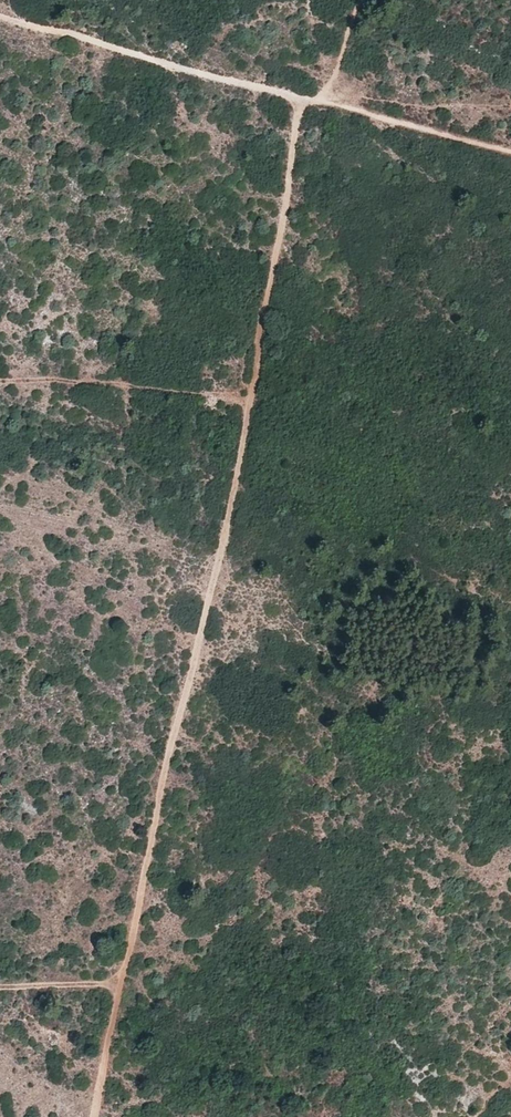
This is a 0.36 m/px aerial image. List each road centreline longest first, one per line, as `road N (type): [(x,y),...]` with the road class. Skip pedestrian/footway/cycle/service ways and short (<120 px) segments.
road 1 (track): [(360,0),(322,102),(298,112),(254,409),(172,738),(96,1116)]
road 2 (track): [(0,18),(510,150)]
road 3 (track): [(254,409),(179,391),(0,378)]
road 4 (track): [(123,984),(0,987)]

